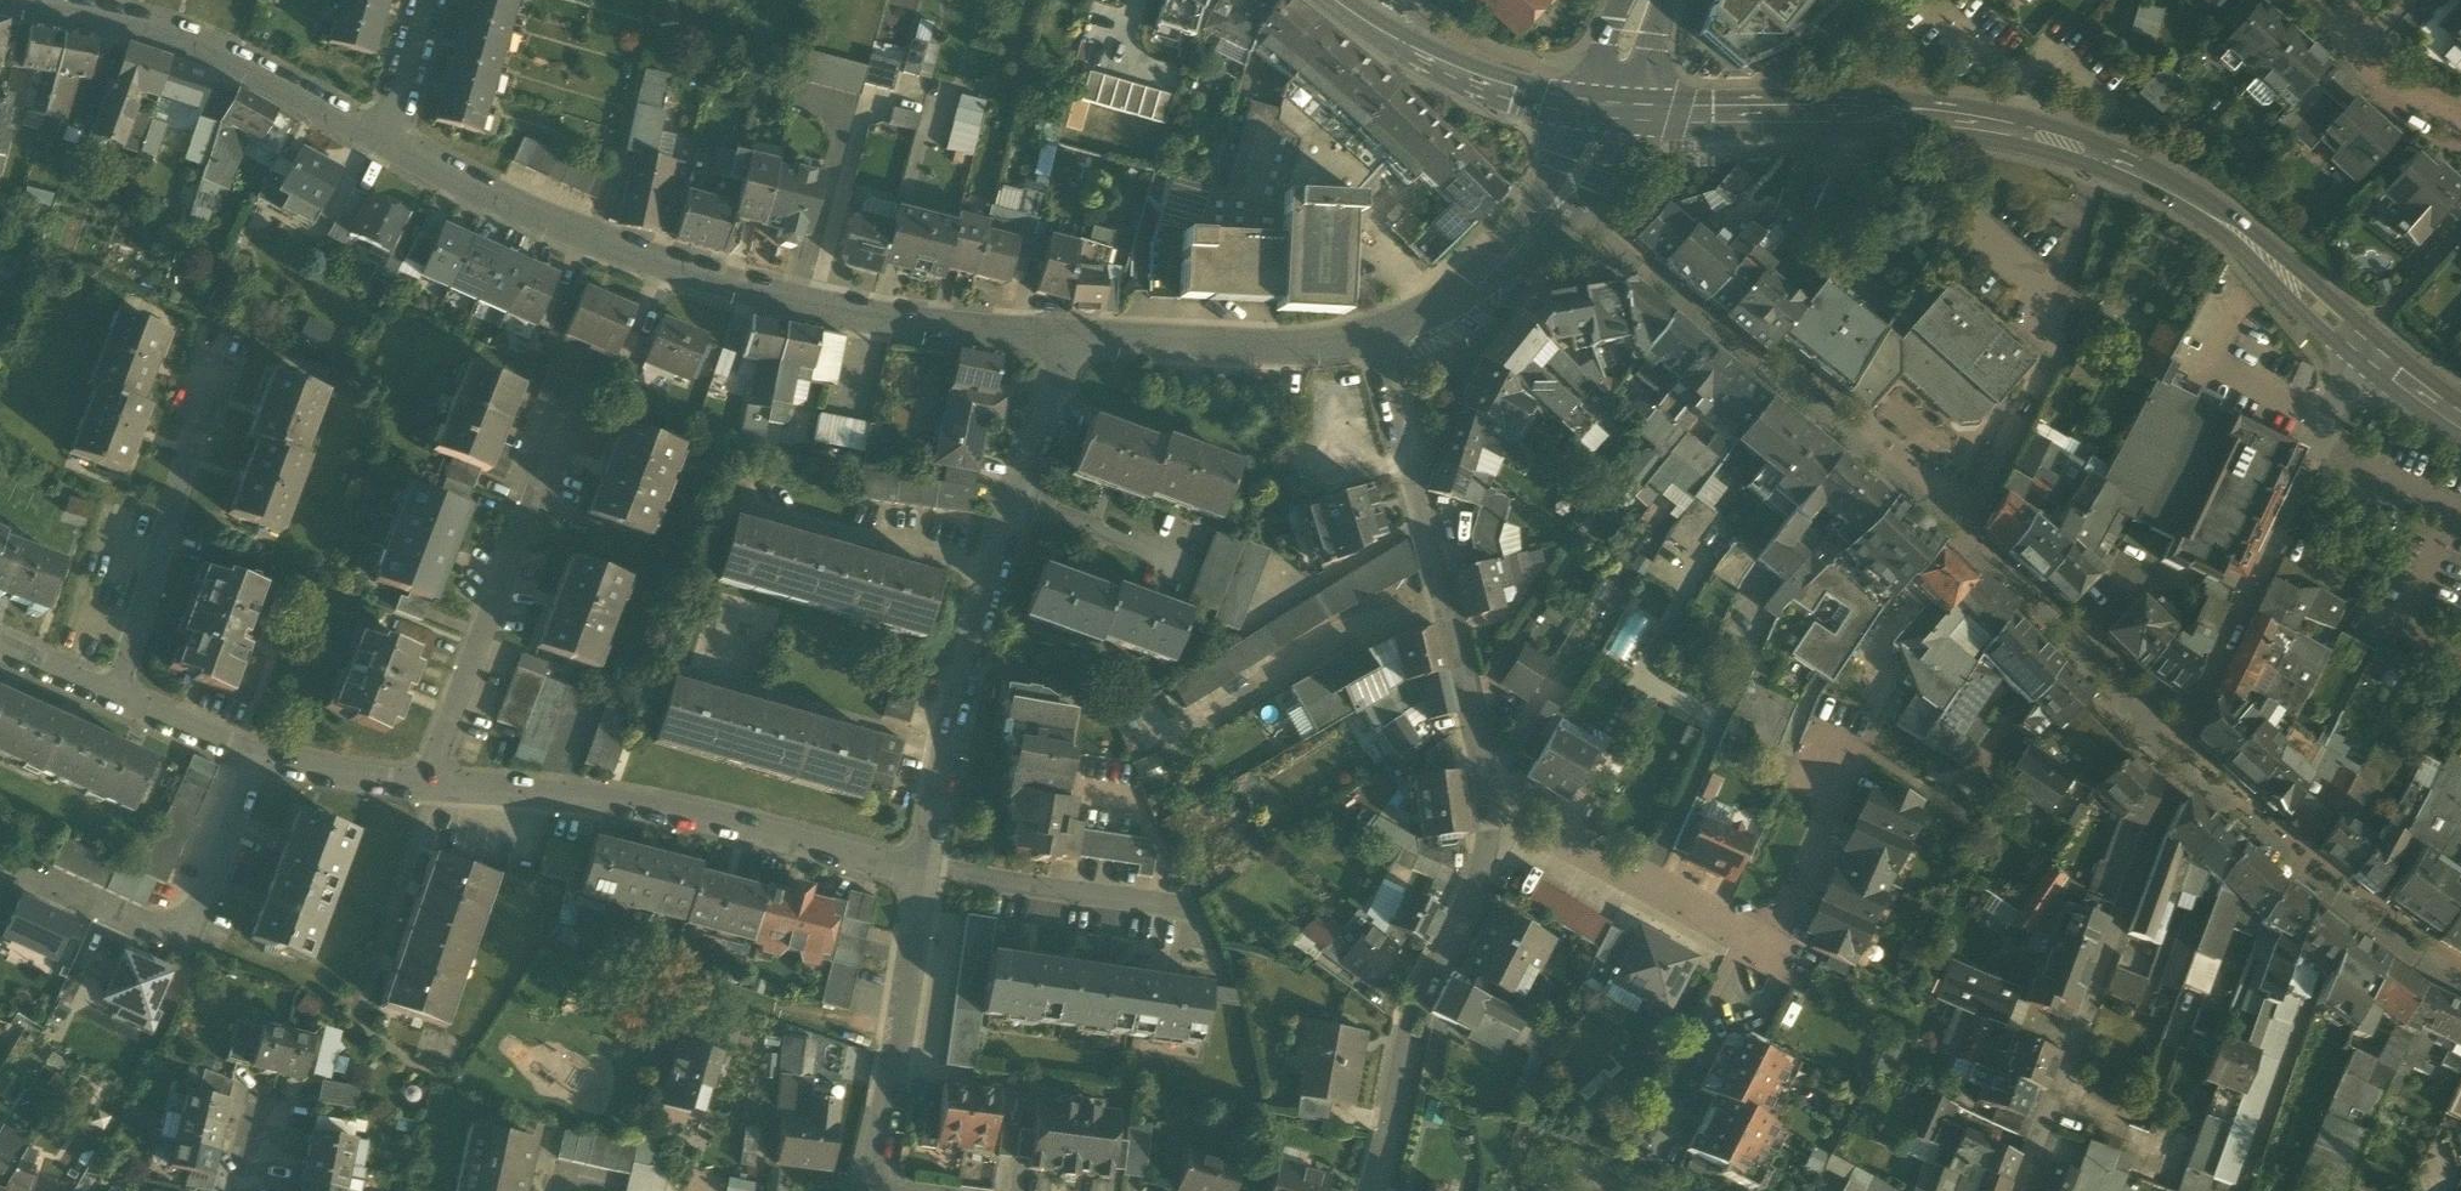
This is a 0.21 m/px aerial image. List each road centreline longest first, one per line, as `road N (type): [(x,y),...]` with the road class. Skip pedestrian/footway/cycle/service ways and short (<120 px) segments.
road 1 (secondary): [(2365,348),(2220,220),(2101,156),(2000,126),(1605,111)]
road 2 (residential): [(1076,336),(897,320),(733,287),(590,243),(384,145)]
road 3 (residential): [(1076,336),(952,711),(925,872)]
road 4 (residential): [(425,785),(654,806),(925,872)]
road 5 (residential): [(1371,334),(1489,799)]
road 6 (residential): [(2020,1190),(2167,793)]
road 7 (residential): [(1489,799),(1483,879),(1417,1008),(1375,1190)]
road 8 (residential): [(2190,711),(2365,348)]
road 9 (residential): [(259,756),(185,943),(19,868)]
road 10 (residential): [(384,145),(225,51),(132,17),(36,0)]
road 11 (residential): [(559,434),(425,785)]
road 12 (residential): [(214,371),(114,699)]
road 13 (residential): [(1605,111),(1591,149),(1538,227),(1459,298),(1371,334)]
road 14 (residential): [(925,872),(901,1042),(868,1190)]
road 15 (residential): [(1371,334),(1258,348),(1076,336)]
road 16 (secondary): [(1605,111),(1533,100),(1393,42),(1338,0)]
road 17 (residential): [(1489,799),(1743,937)]
road 18 (residential): [(925,872),(1197,912)]
road 19 (residential): [(425,785),(427,810),(354,1021)]
road 20 (residential): [(1743,937),(1778,927),(1858,748)]
road 21 (residential): [(2460,111),(2409,98),(2328,0)]
road 22 (residential): [(259,756),(425,785)]
road 23 (residential): [(114,699),(259,756)]
road 24 (residential): [(1743,937),(1674,1073)]
road 25 (residential): [(384,145),(428,0)]
road 26 (residential): [(0,644),(114,699)]
road 27 (secondary): [(2460,422),(2365,348)]

